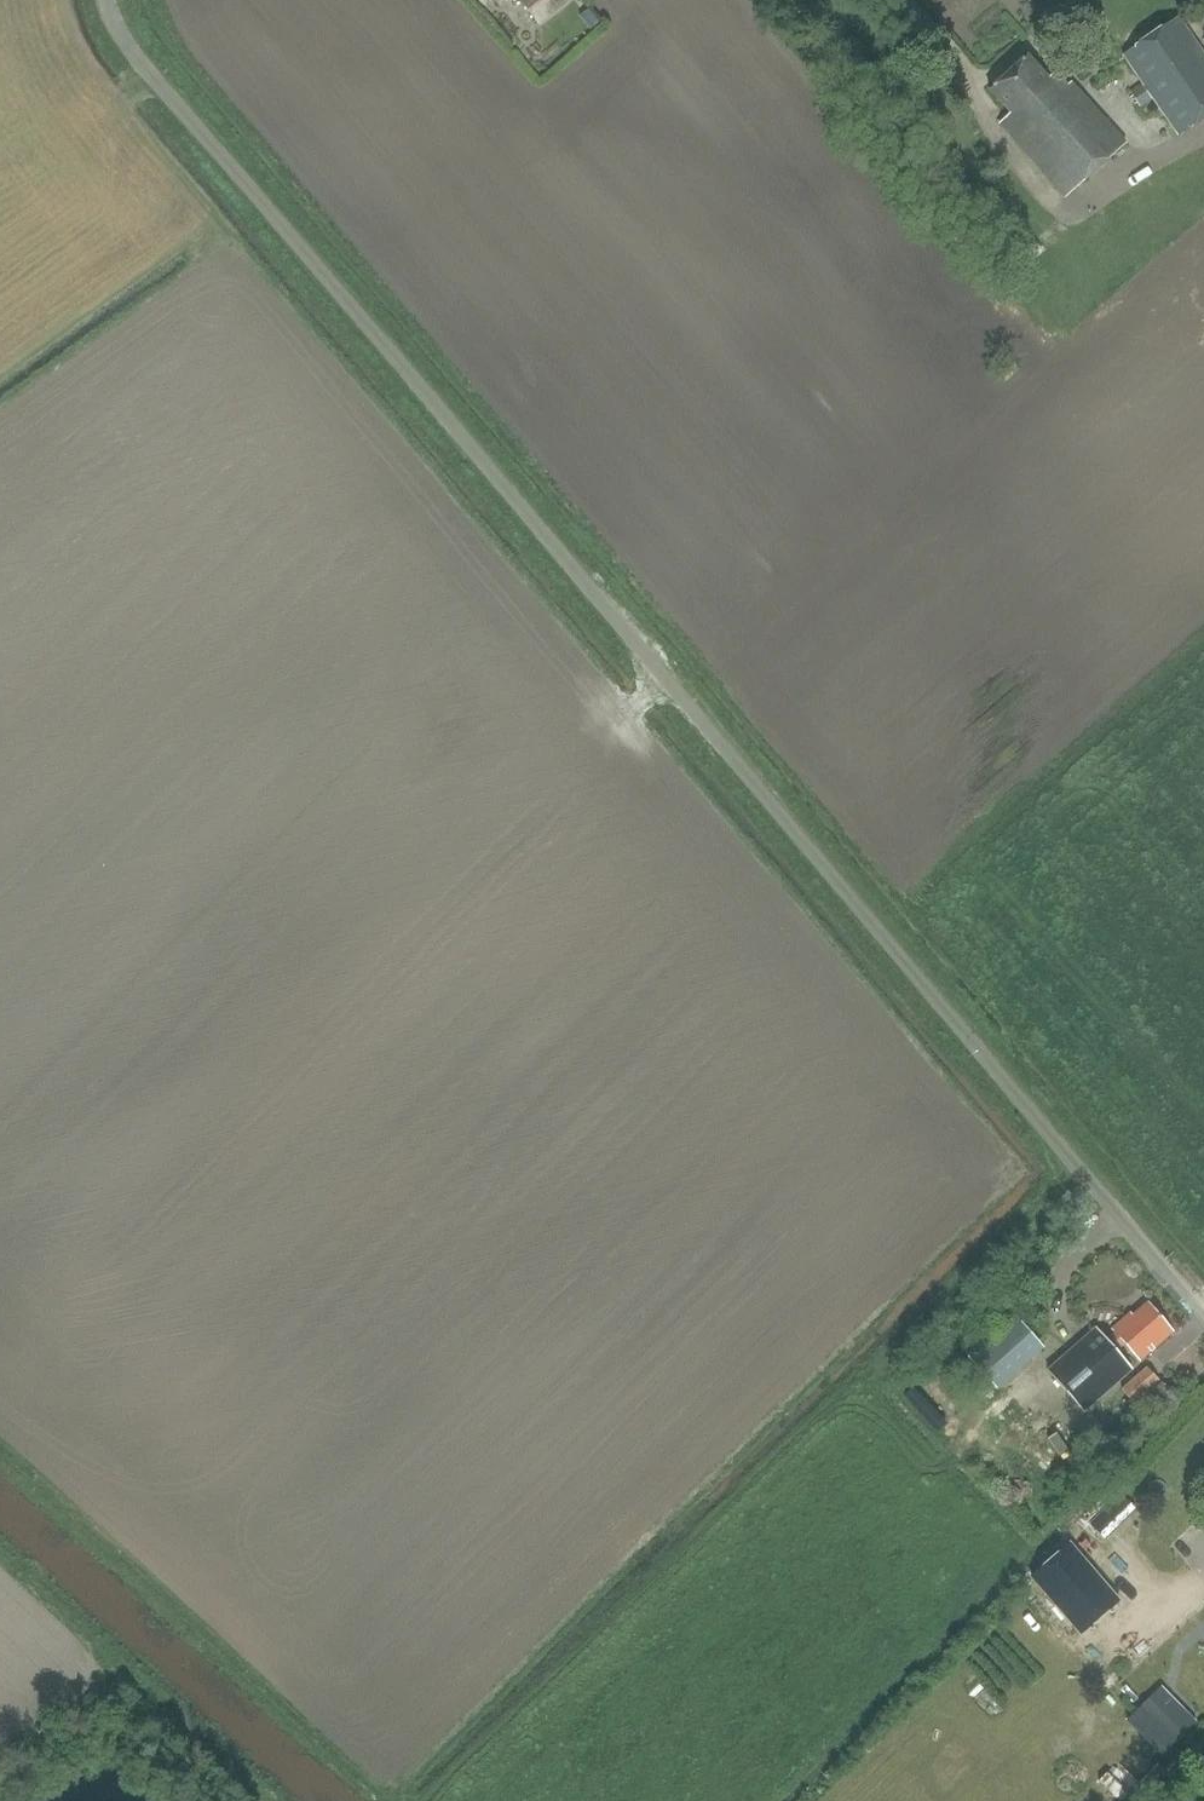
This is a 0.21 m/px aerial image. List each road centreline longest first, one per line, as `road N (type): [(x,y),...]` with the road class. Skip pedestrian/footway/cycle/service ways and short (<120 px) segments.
road 1 (unclassified): [(1203,1309),(928,999),(127,48),(107,0)]

